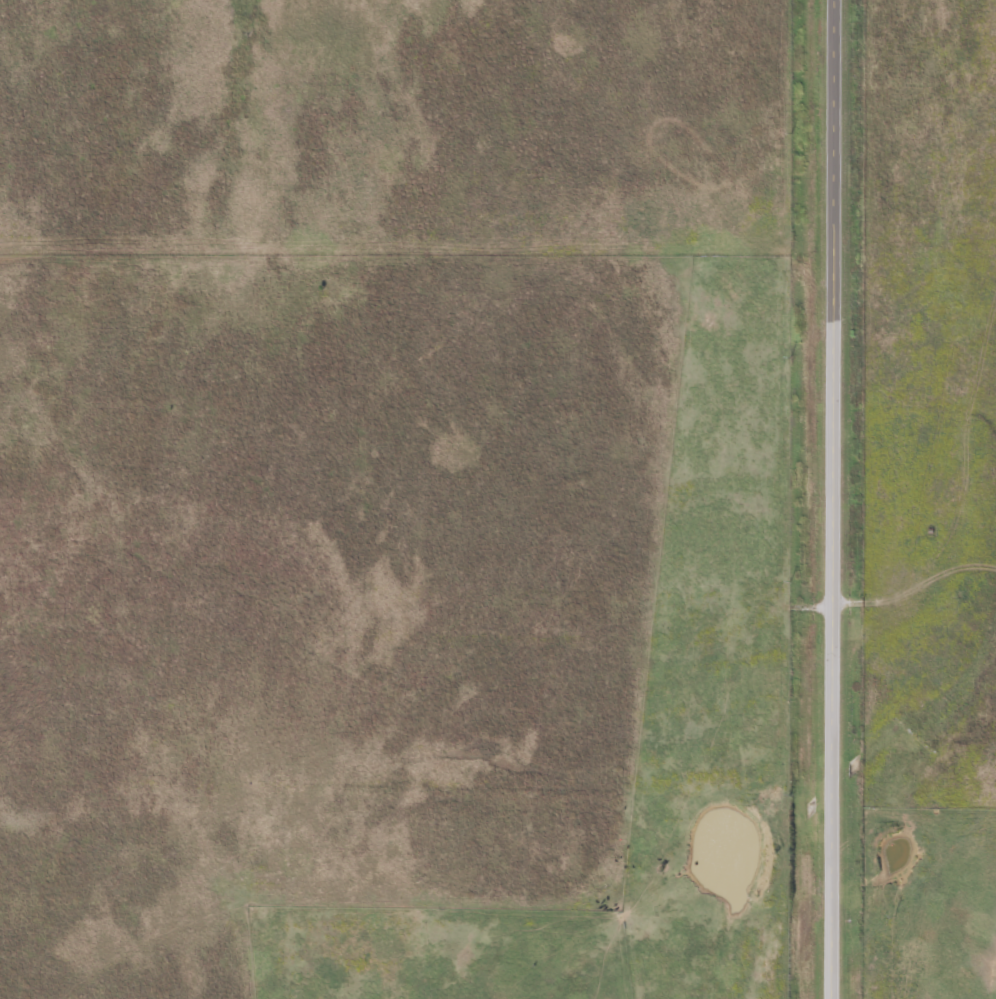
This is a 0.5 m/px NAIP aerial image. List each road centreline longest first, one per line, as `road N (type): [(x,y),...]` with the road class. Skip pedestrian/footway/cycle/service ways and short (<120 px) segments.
road 1 (tertiary): [(831,998),(834,0)]

